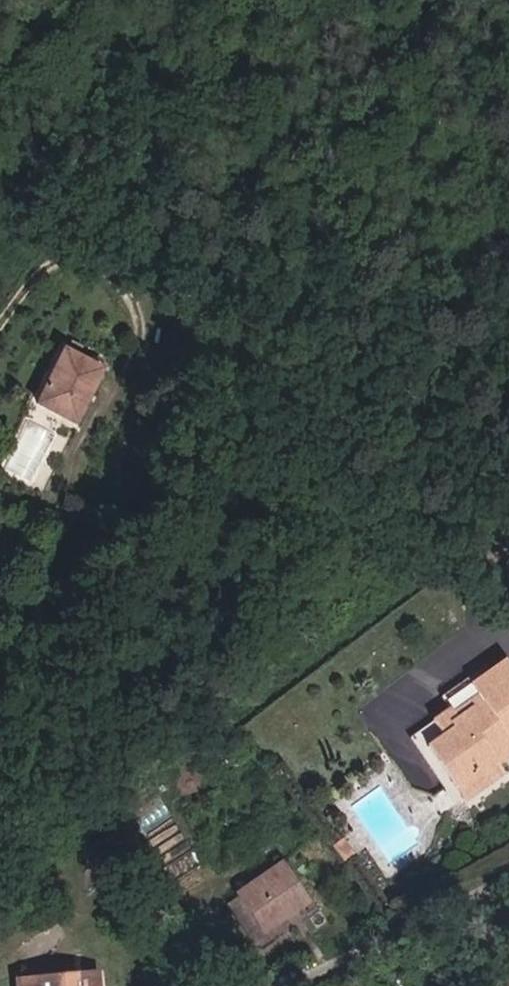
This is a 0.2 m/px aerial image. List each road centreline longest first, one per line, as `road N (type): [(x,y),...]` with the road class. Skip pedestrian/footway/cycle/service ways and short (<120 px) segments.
road 1 (residential): [(508,857),(371,950),(292,985)]

